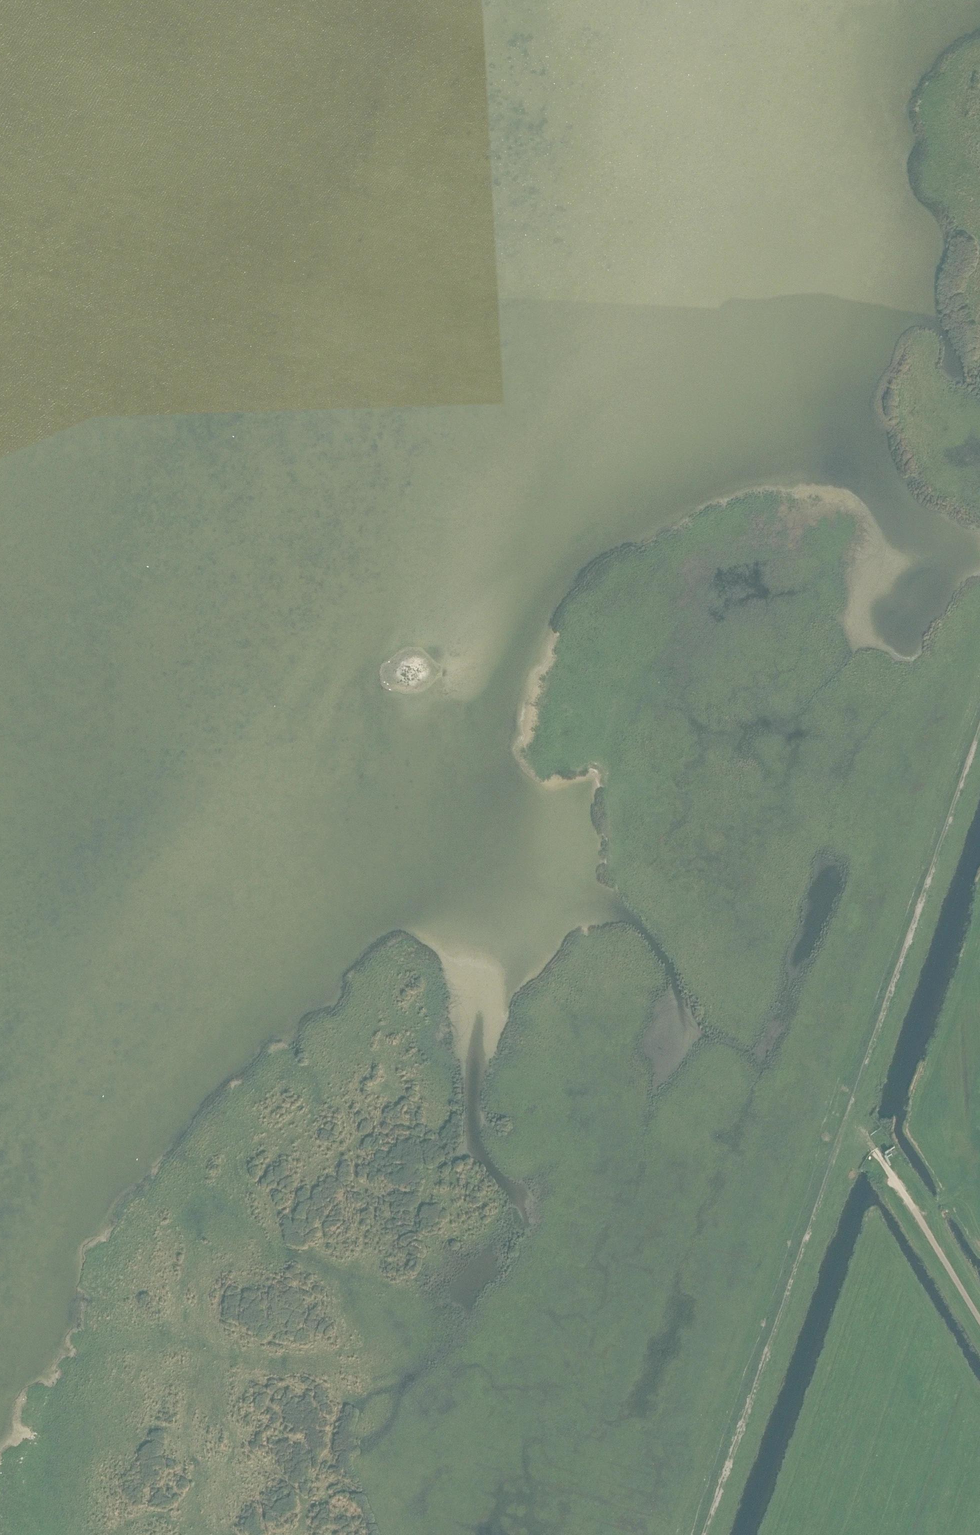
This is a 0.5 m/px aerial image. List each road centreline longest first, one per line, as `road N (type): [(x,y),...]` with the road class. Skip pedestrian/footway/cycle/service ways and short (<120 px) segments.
road 1 (unclassified): [(979,1319),(883,1161)]

